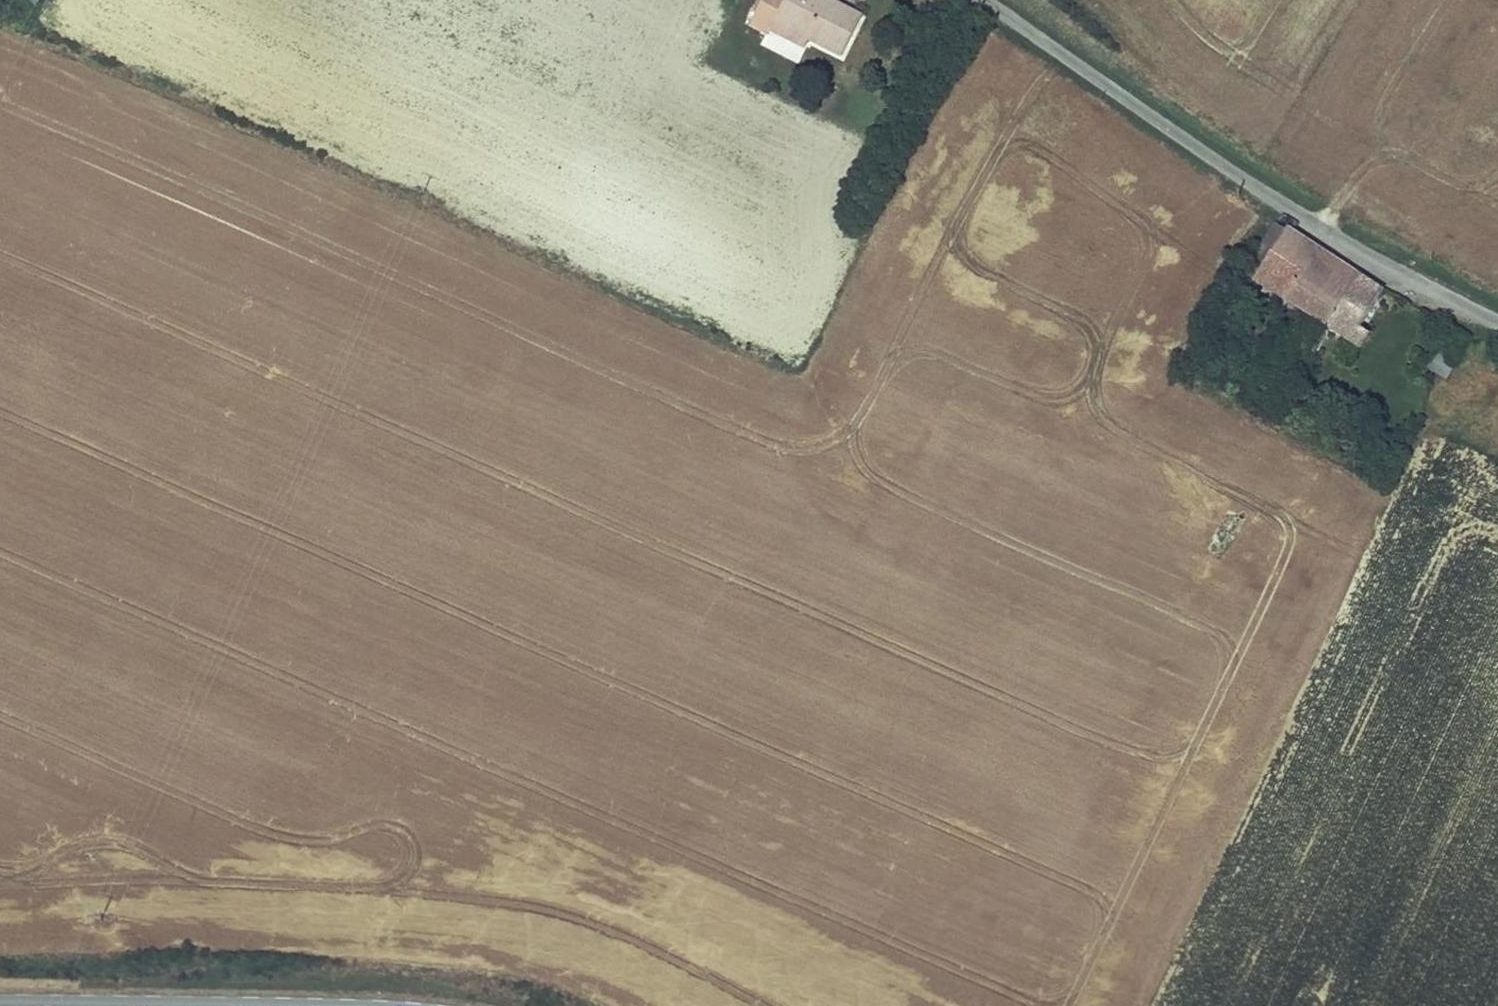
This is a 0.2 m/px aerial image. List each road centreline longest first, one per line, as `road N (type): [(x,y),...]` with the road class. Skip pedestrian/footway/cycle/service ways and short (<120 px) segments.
road 1 (unclassified): [(1497,322),(1353,252),(989,0)]

